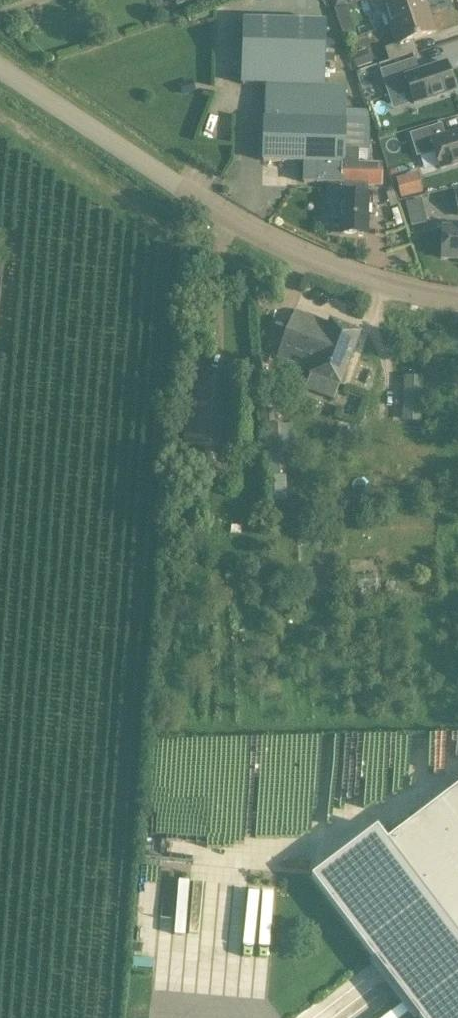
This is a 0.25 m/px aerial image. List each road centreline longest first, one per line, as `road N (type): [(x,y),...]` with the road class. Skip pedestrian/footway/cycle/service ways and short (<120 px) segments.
road 1 (tertiary): [(457,301),(363,281),(286,252),(0,70)]

